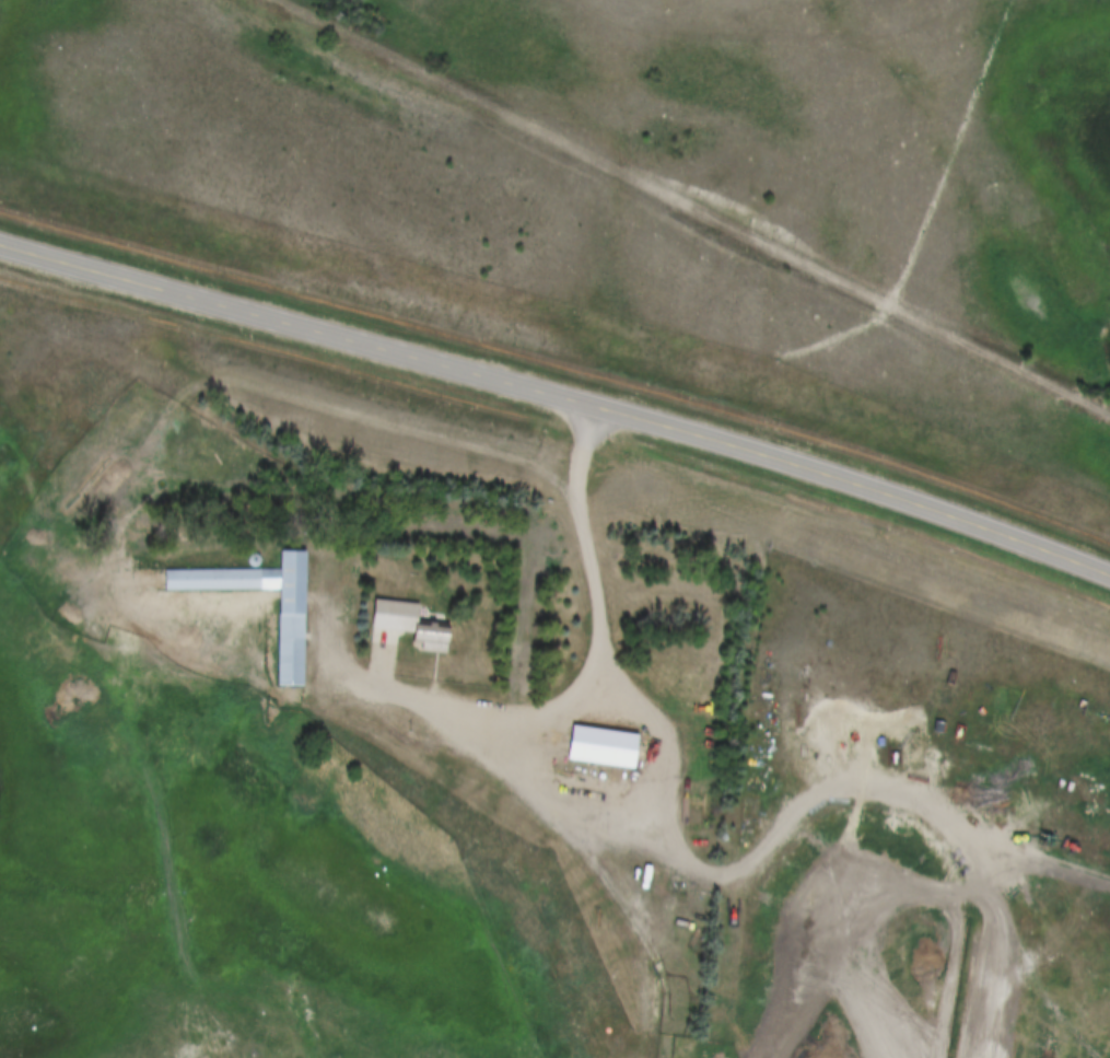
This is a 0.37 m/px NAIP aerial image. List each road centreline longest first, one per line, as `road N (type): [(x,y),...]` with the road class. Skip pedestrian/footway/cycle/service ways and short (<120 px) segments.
road 1 (primary): [(1109,568),(721,435),(0,240)]

